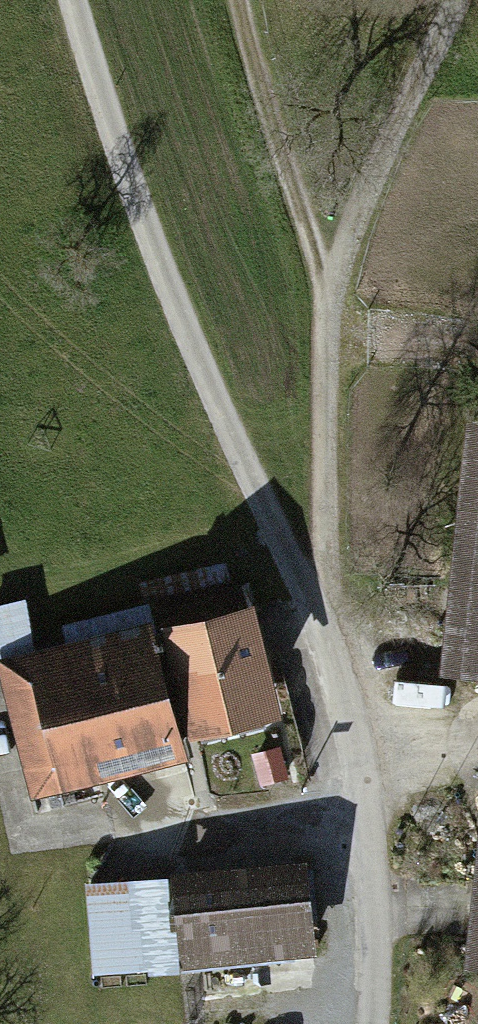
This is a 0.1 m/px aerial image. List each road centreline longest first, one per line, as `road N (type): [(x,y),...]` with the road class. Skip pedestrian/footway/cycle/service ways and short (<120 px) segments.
road 1 (track): [(371,796),(333,620),(285,536),(146,233),(73,0)]
road 2 (track): [(333,620),(340,546),(327,325),(241,0)]
road 3 (track): [(453,0),(356,213),(327,325)]
road 4 (residential): [(377,1023),(371,796)]

